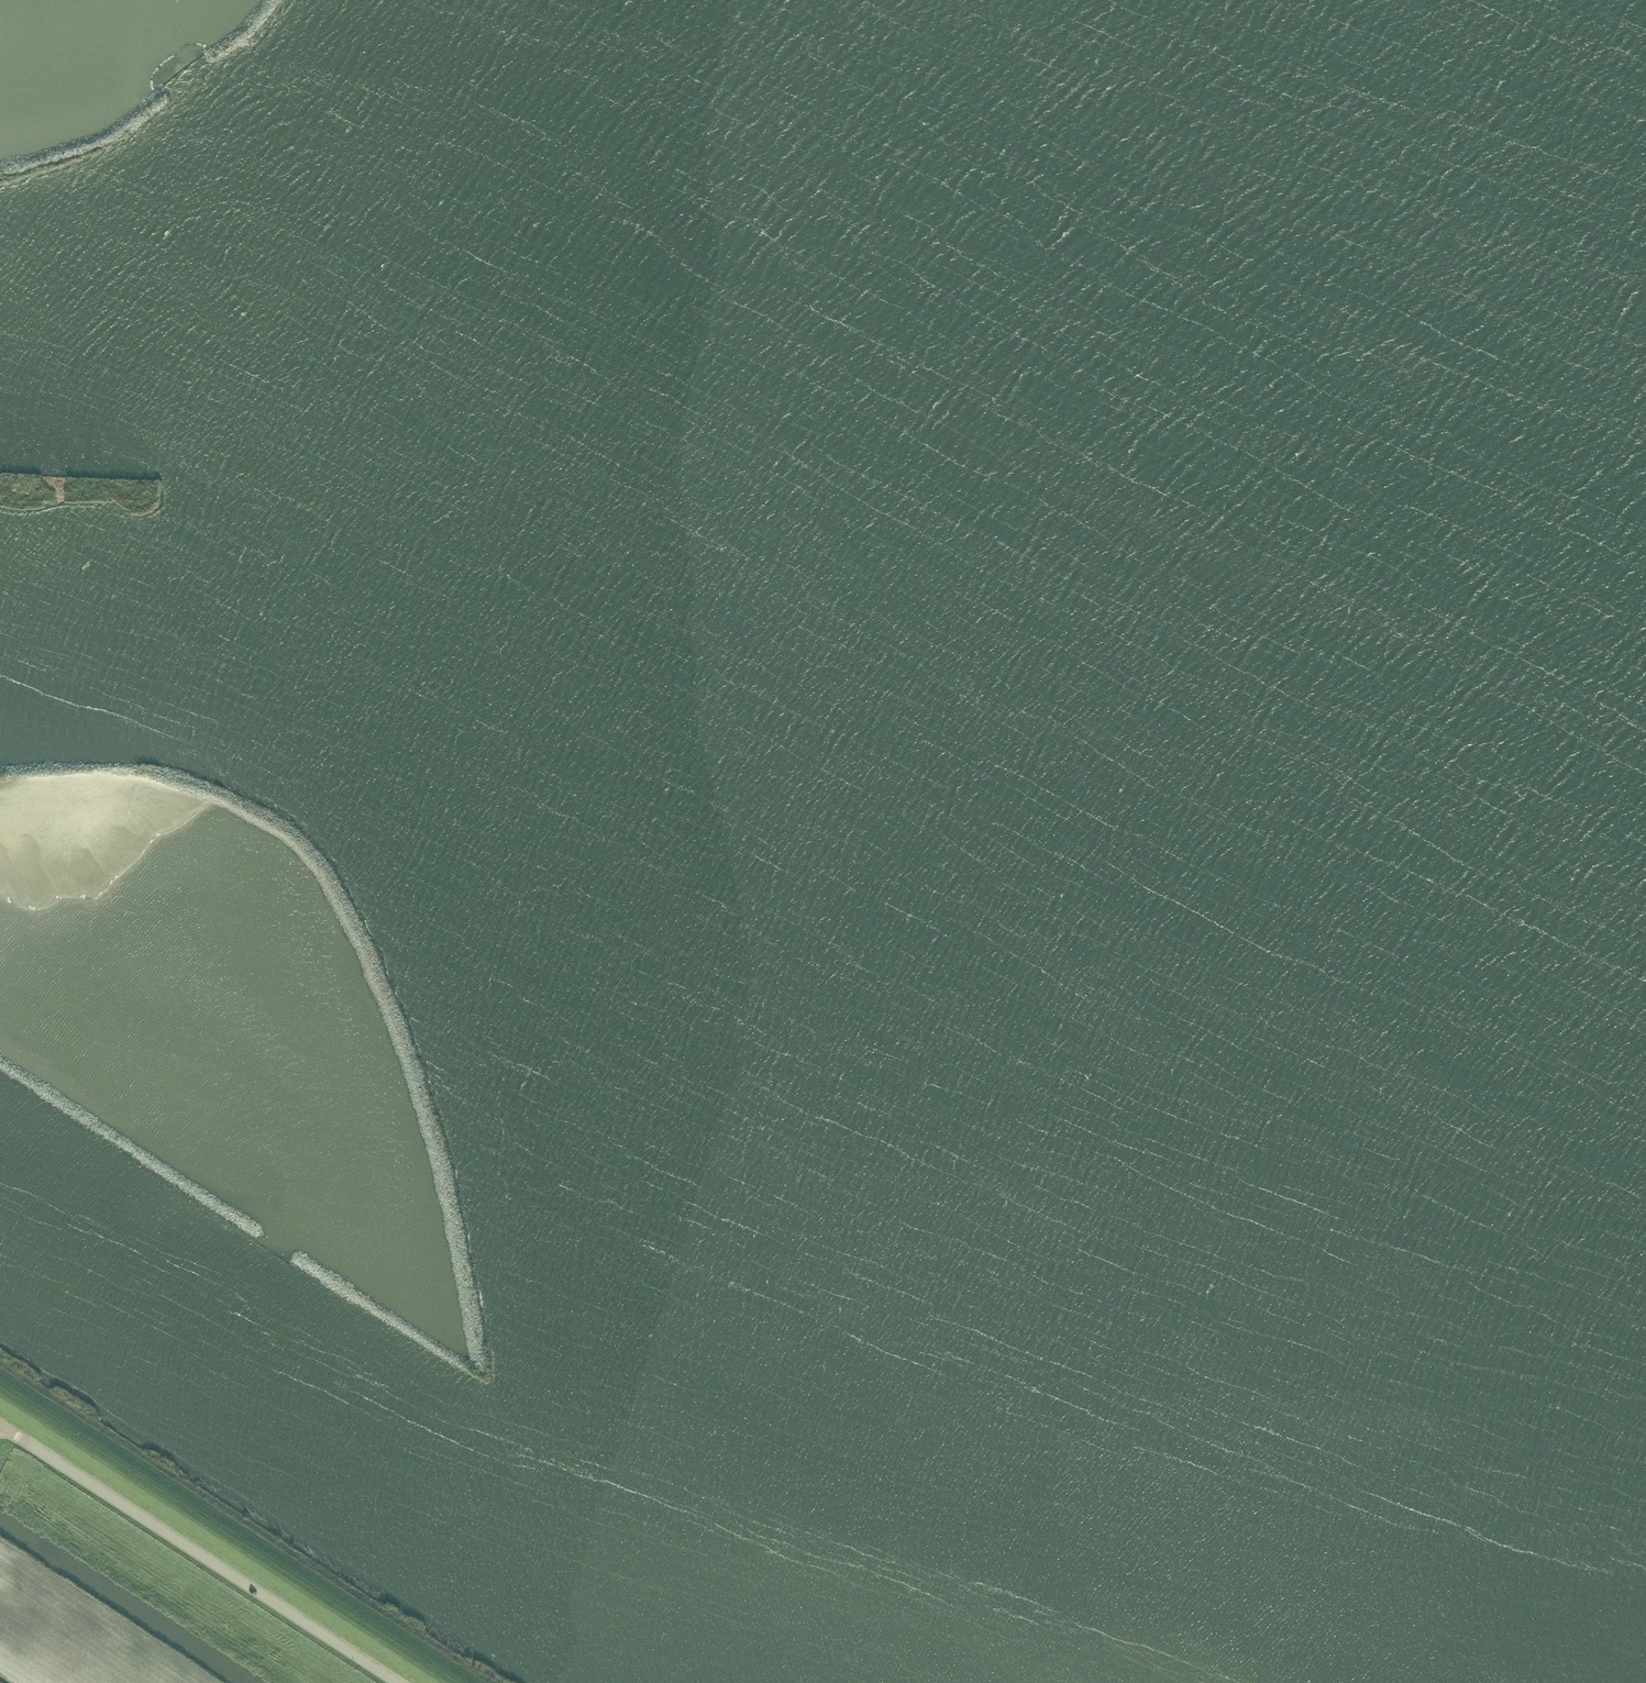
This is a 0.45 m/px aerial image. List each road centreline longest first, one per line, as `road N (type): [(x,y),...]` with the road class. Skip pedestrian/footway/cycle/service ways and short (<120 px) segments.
road 1 (track): [(0,1393),(448,1682)]
road 2 (tertiary): [(399,1682),(0,1425)]

